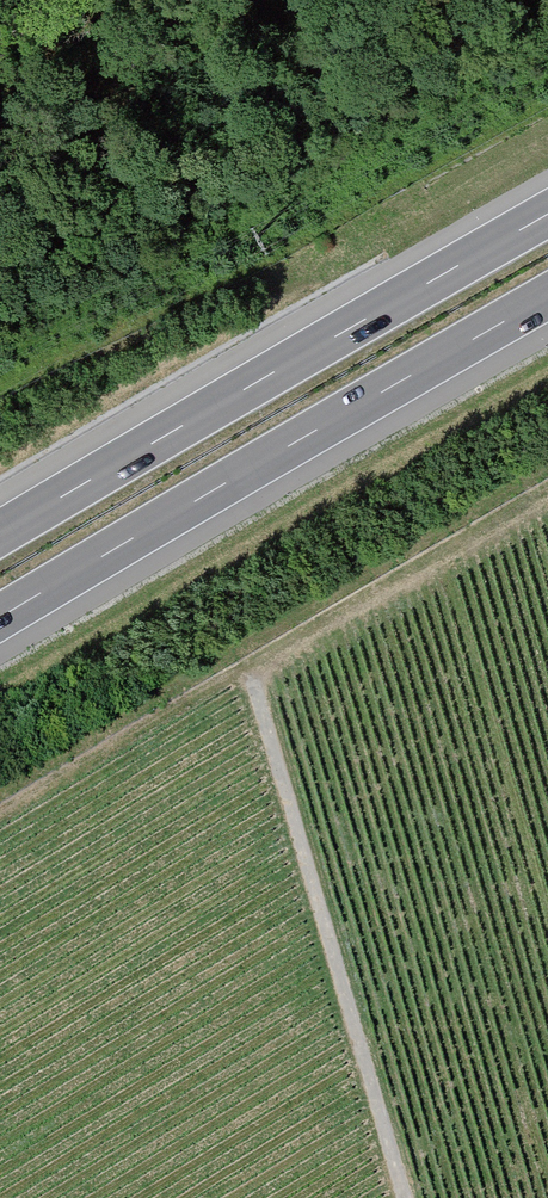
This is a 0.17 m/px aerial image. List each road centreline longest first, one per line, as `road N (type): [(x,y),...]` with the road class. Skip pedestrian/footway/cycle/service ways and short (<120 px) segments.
road 1 (track): [(0,816),(547,490)]
road 2 (motorway): [(0,617),(547,296)]
road 3 (motorway): [(547,214),(0,533)]
road 4 (track): [(249,669),(406,1197)]

